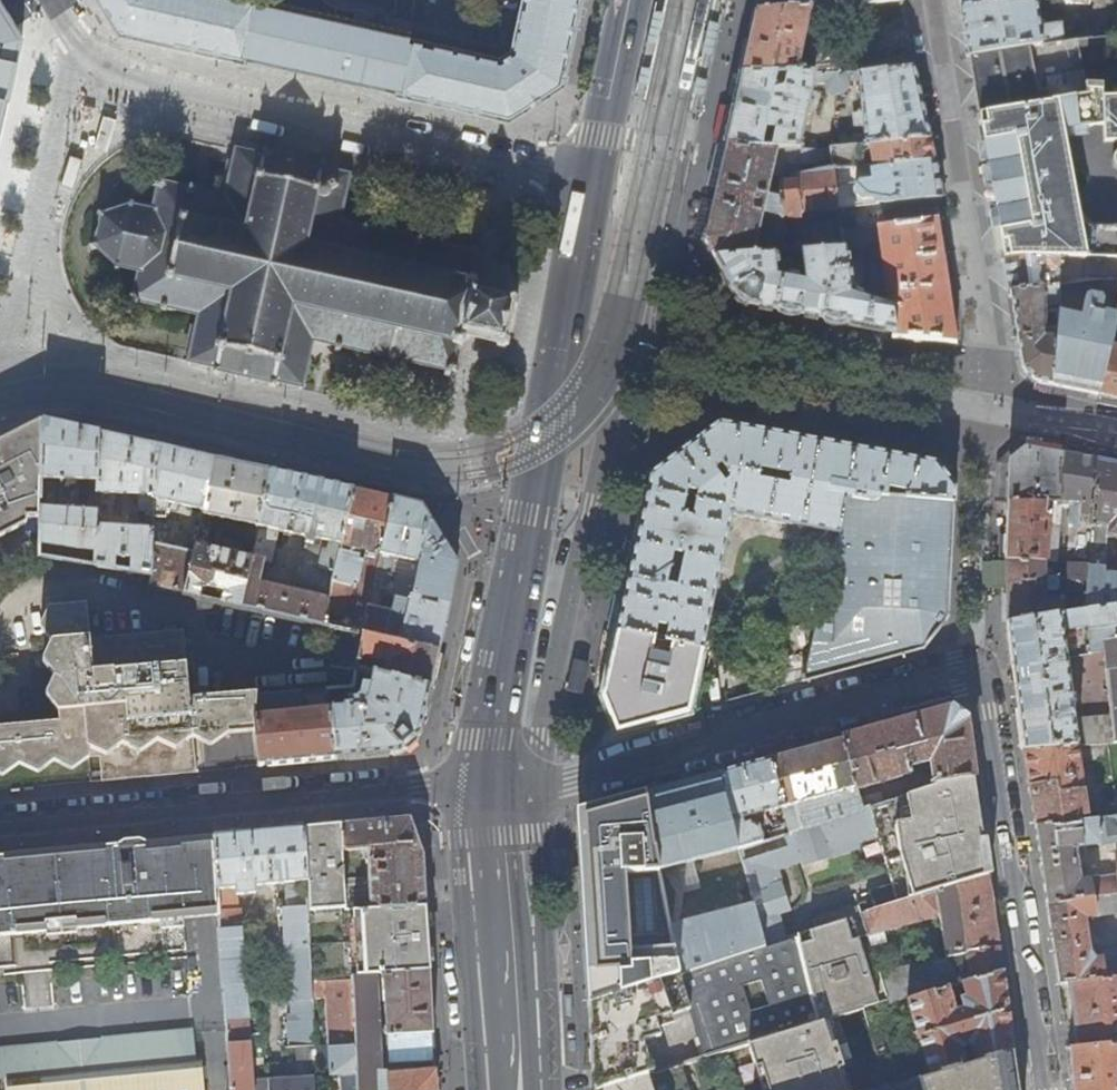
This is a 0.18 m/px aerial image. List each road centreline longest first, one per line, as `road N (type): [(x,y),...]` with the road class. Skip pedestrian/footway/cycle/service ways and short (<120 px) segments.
road 1 (residential): [(1045,1089),(982,666),(570,780),(499,784)]
road 2 (tertiary): [(594,184),(531,515),(497,741),(499,784)]
road 3 (residential): [(86,53),(138,83),(594,184)]
road 4 (residential): [(0,826),(499,784)]
road 5 (residential): [(5,350),(69,78),(86,53)]
road 6 (tertiary): [(517,1042),(499,784)]
road 7 (tertiary): [(594,184),(634,0)]

